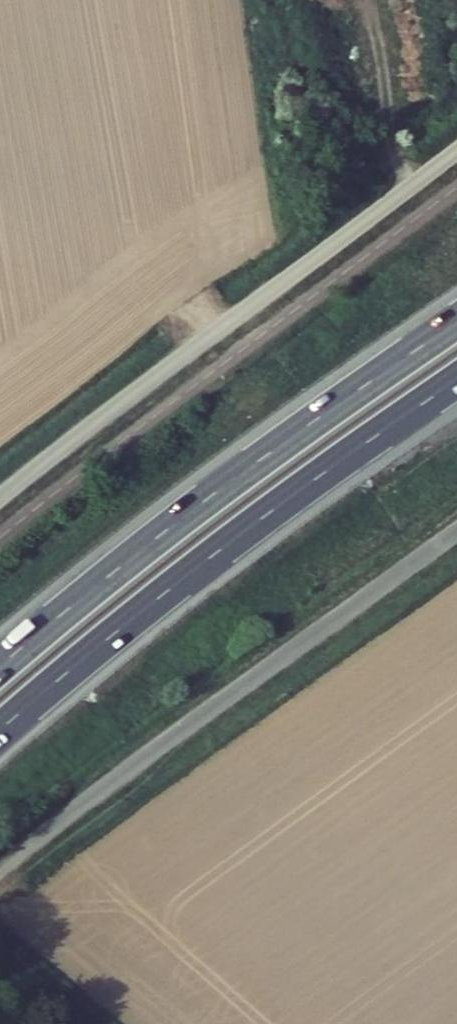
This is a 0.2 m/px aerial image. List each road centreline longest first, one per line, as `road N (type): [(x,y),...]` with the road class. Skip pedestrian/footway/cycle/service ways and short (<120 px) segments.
road 1 (trunk): [(0,729),(215,552),(456,379)]
road 2 (trunk): [(456,321),(186,514),(0,667)]

